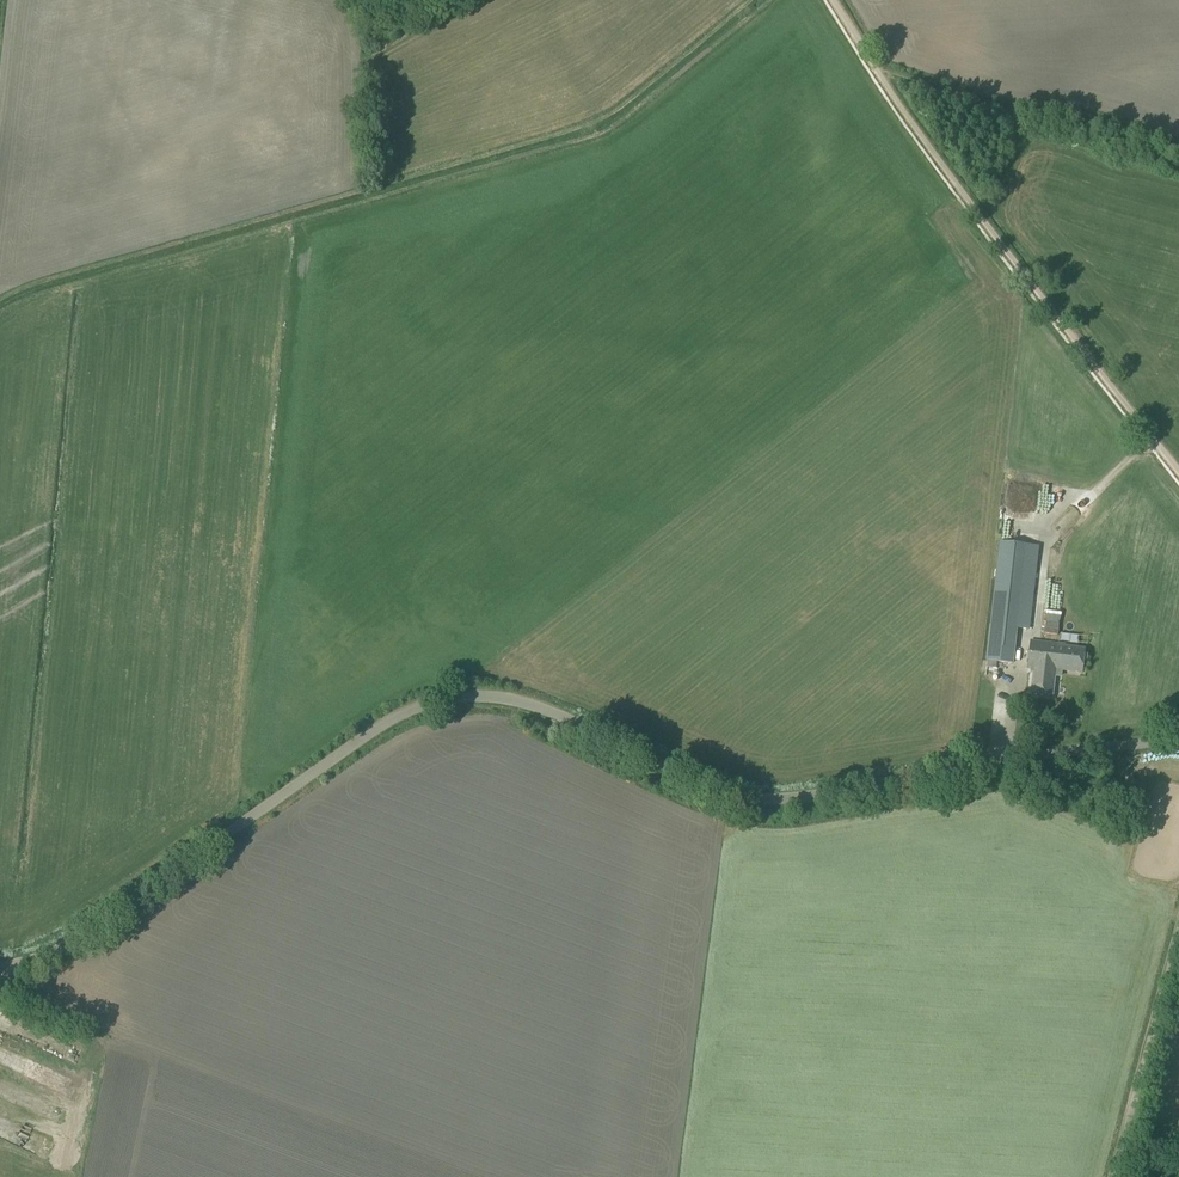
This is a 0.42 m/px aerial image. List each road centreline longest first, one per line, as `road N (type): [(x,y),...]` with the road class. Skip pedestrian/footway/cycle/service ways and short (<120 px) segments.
road 1 (unclassified): [(1178,742),(829,795),(736,796),(542,708),(498,697),(438,701),(376,730),(110,920),(61,950),(0,968)]
road 2 (track): [(1178,473),(920,138),(834,0)]

